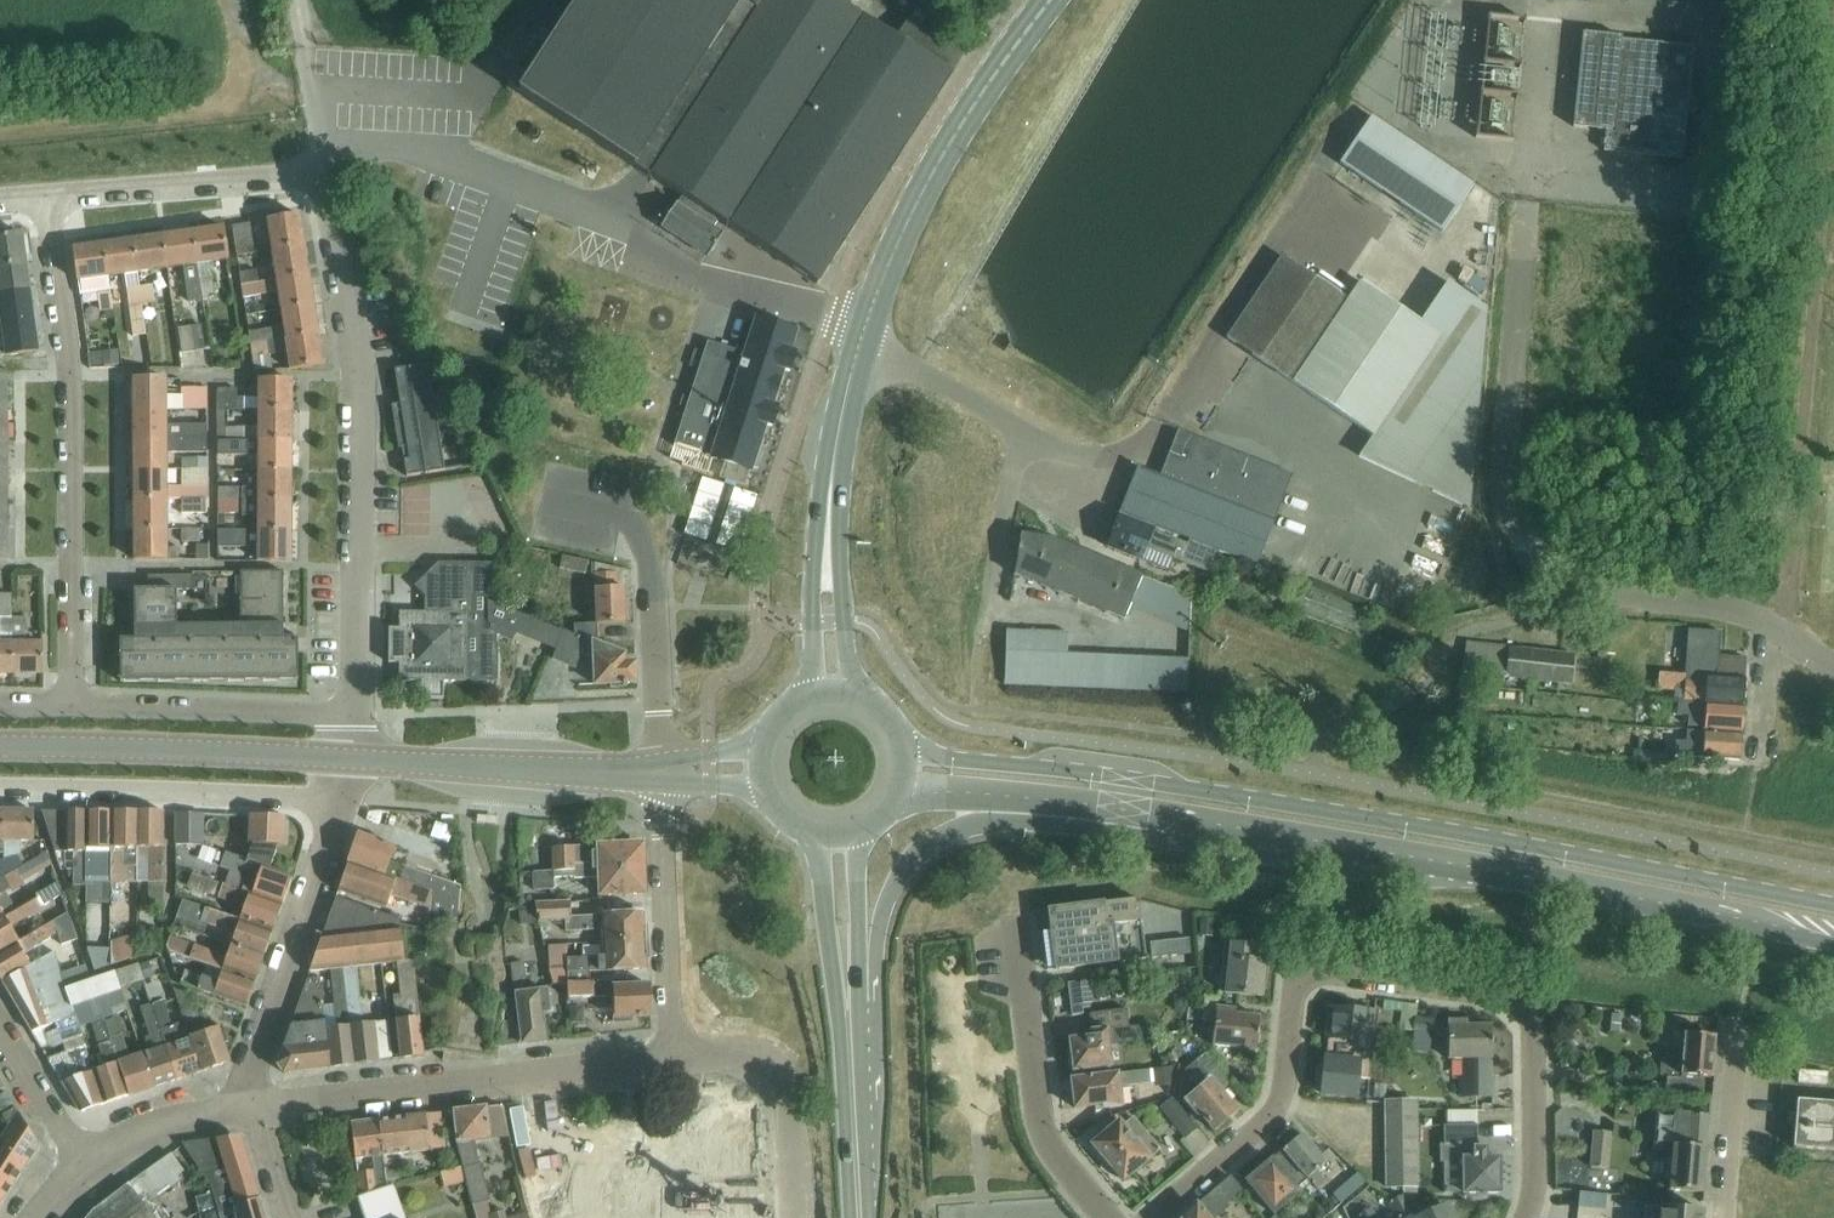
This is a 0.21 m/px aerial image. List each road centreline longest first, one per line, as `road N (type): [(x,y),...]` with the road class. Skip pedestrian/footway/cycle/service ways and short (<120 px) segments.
road 1 (residential): [(1527,1217),(1534,1184),(1529,1009),(1511,995),(1310,971),(1295,980),(1279,1100),(1263,1124),(1150,1217)]
road 2 (secondary): [(1833,918),(1156,796)]
road 3 (unclassified): [(1776,625),(1736,605),(1570,584),(1518,538),(1501,511),(1525,203)]
road 4 (residential): [(323,169),(360,422),(356,716)]
road 5 (residential): [(47,193),(67,369),(68,705)]
road 6 (residential): [(250,1109),(671,1059)]
road 7 (secondary): [(848,1007),(874,953),(879,915),(906,868),(929,846),(963,828),(1029,825),(1156,796)]
road 8 (primary): [(860,342),(929,182),(1051,0)]
road 9 (tertiary): [(0,747),(352,757)]
road 10 (primary): [(832,688),(826,539),(860,342)]
road 11 (residential): [(0,792),(339,803)]
road 12 (residential): [(1107,1217),(1048,1144),(1037,1114),(1014,919)]
road 13 (residential): [(250,1109),(250,1072),(339,803)]
road 14 (residential): [(671,1059),(660,769)]
road 15 (residential): [(356,716),(68,705)]
road 16 (residential): [(323,169),(47,193)]
road 17 (residential): [(800,1217),(787,1088),(775,1063),(746,1053),(671,1059)]
road 18 (secondary): [(1156,796),(908,768)]
road 19 (residential): [(660,769),(645,543),(636,534)]
road 20 (primary): [(859,1217),(848,1007)]
road 21 (residential): [(1724,1217),(1738,1022)]
road 22 (residential): [(860,342),(1023,433)]
road 23 (residential): [(80,1167),(135,1129),(250,1109)]
road 24 (residential): [(989,610),(1023,433)]
road 25 (primary): [(848,1007),(835,839)]
road 26 (residential): [(80,1167),(0,1029)]
road 27 (residential): [(1023,433),(1076,451),(1132,450),(1161,424)]
road 28 (unclassified): [(1776,625),(1757,768)]
road 29 (tertiary): [(611,771),(478,765)]
road 30 (tertiary): [(352,757),(478,765)]
road 31 (primary): [(908,768),(895,721),(856,692),(832,688)]
road 32 (primary): [(832,688),(802,695),(778,712),(762,738),(757,768)]

